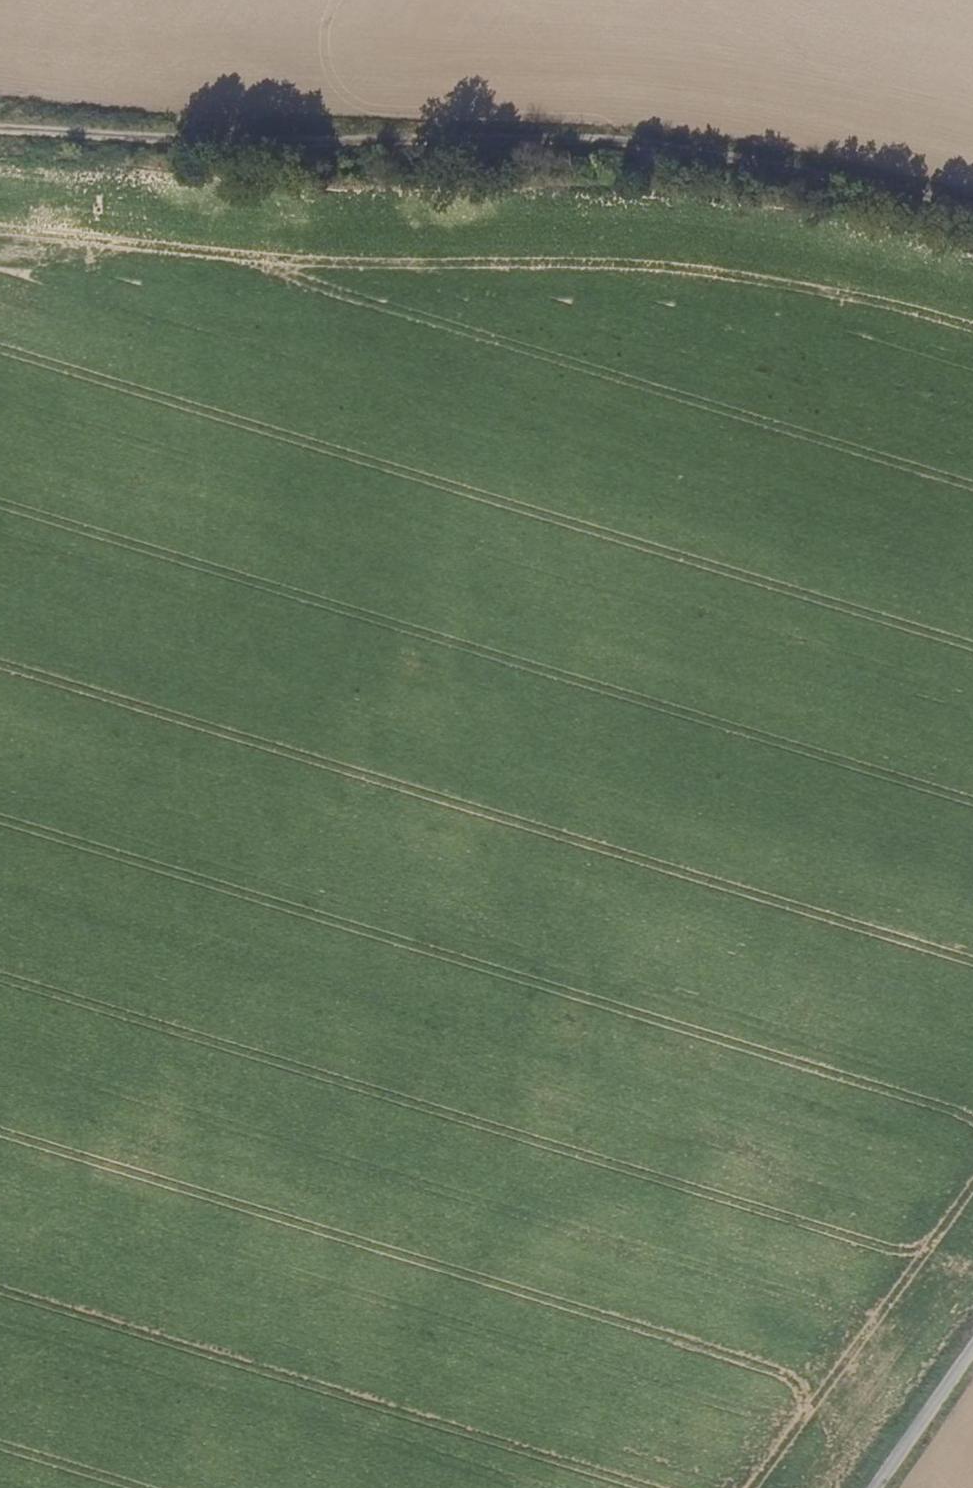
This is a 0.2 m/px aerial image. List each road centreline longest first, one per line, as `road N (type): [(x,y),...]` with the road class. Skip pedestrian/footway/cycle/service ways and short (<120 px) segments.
road 1 (track): [(0,122),(292,136),(632,137),(790,162),(972,207)]
road 2 (unclassified): [(972,1338),(867,1487)]

